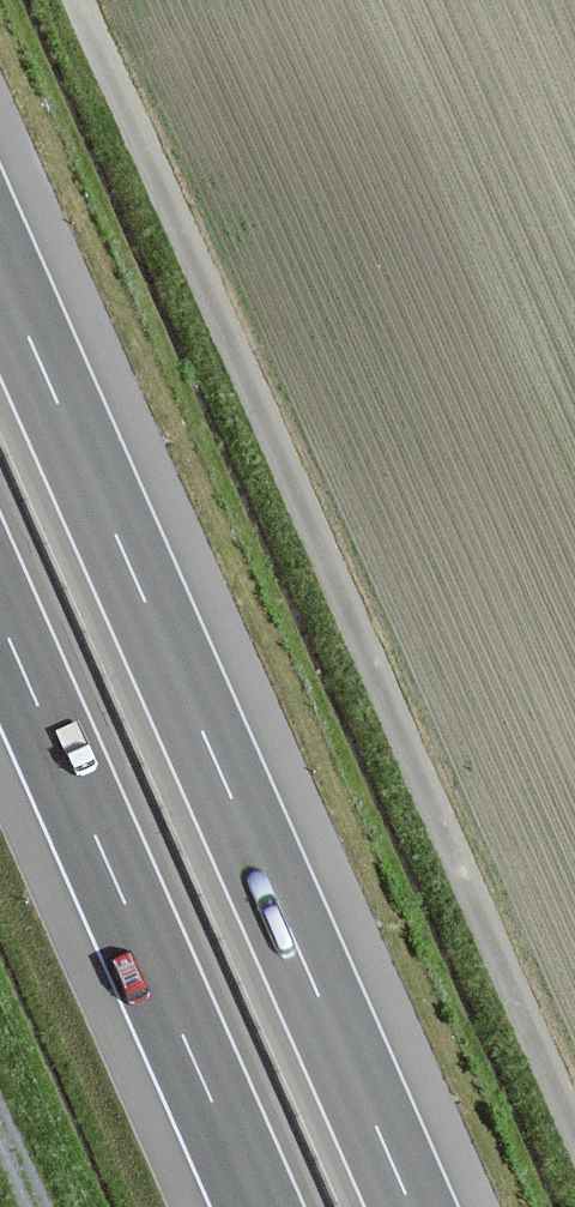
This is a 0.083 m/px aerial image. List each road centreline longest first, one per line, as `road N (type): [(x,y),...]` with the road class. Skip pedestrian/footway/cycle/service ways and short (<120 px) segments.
road 1 (unclassified): [(574,1124),(80,0)]
road 2 (motorway): [(407,1206),(0,277)]
road 3 (motorway): [(0,628),(254,1206)]

